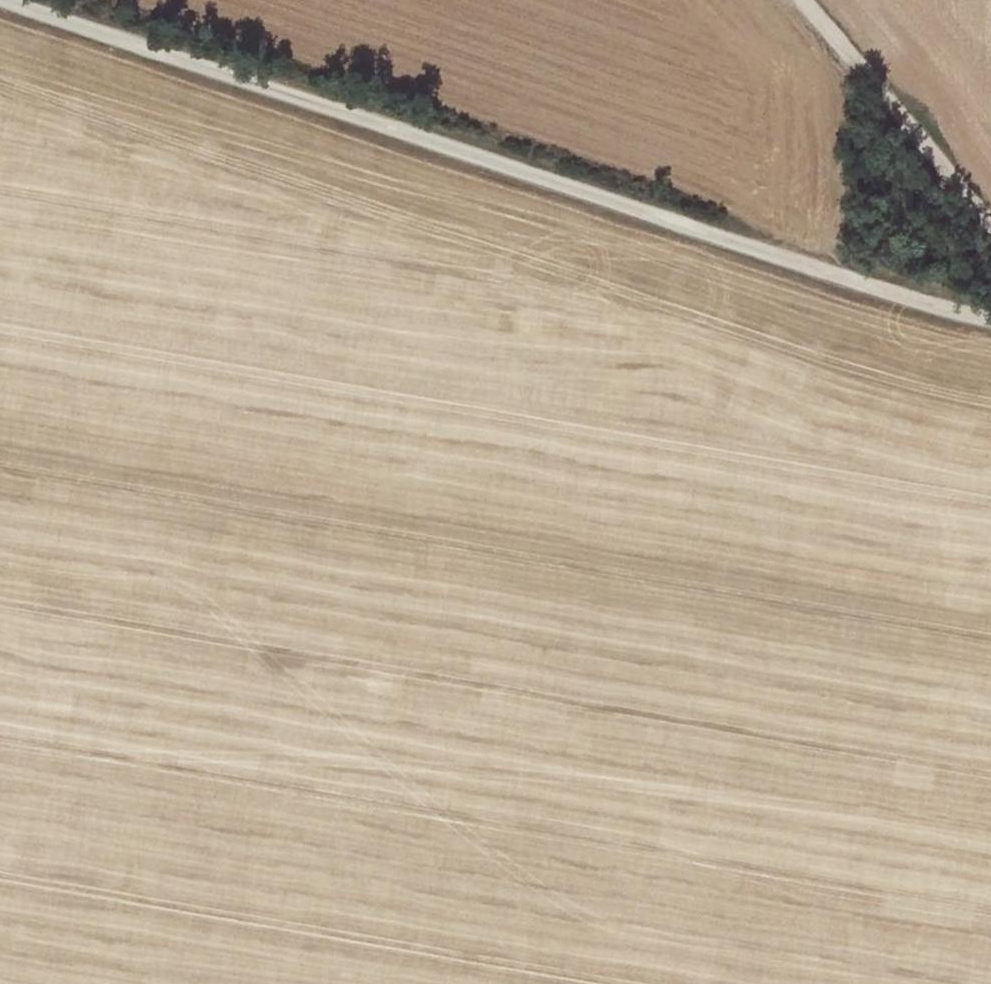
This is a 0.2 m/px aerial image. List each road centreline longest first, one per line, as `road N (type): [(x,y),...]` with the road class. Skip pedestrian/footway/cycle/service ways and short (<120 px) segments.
road 1 (track): [(990,323),(47,0)]
road 2 (track): [(990,242),(786,0)]

